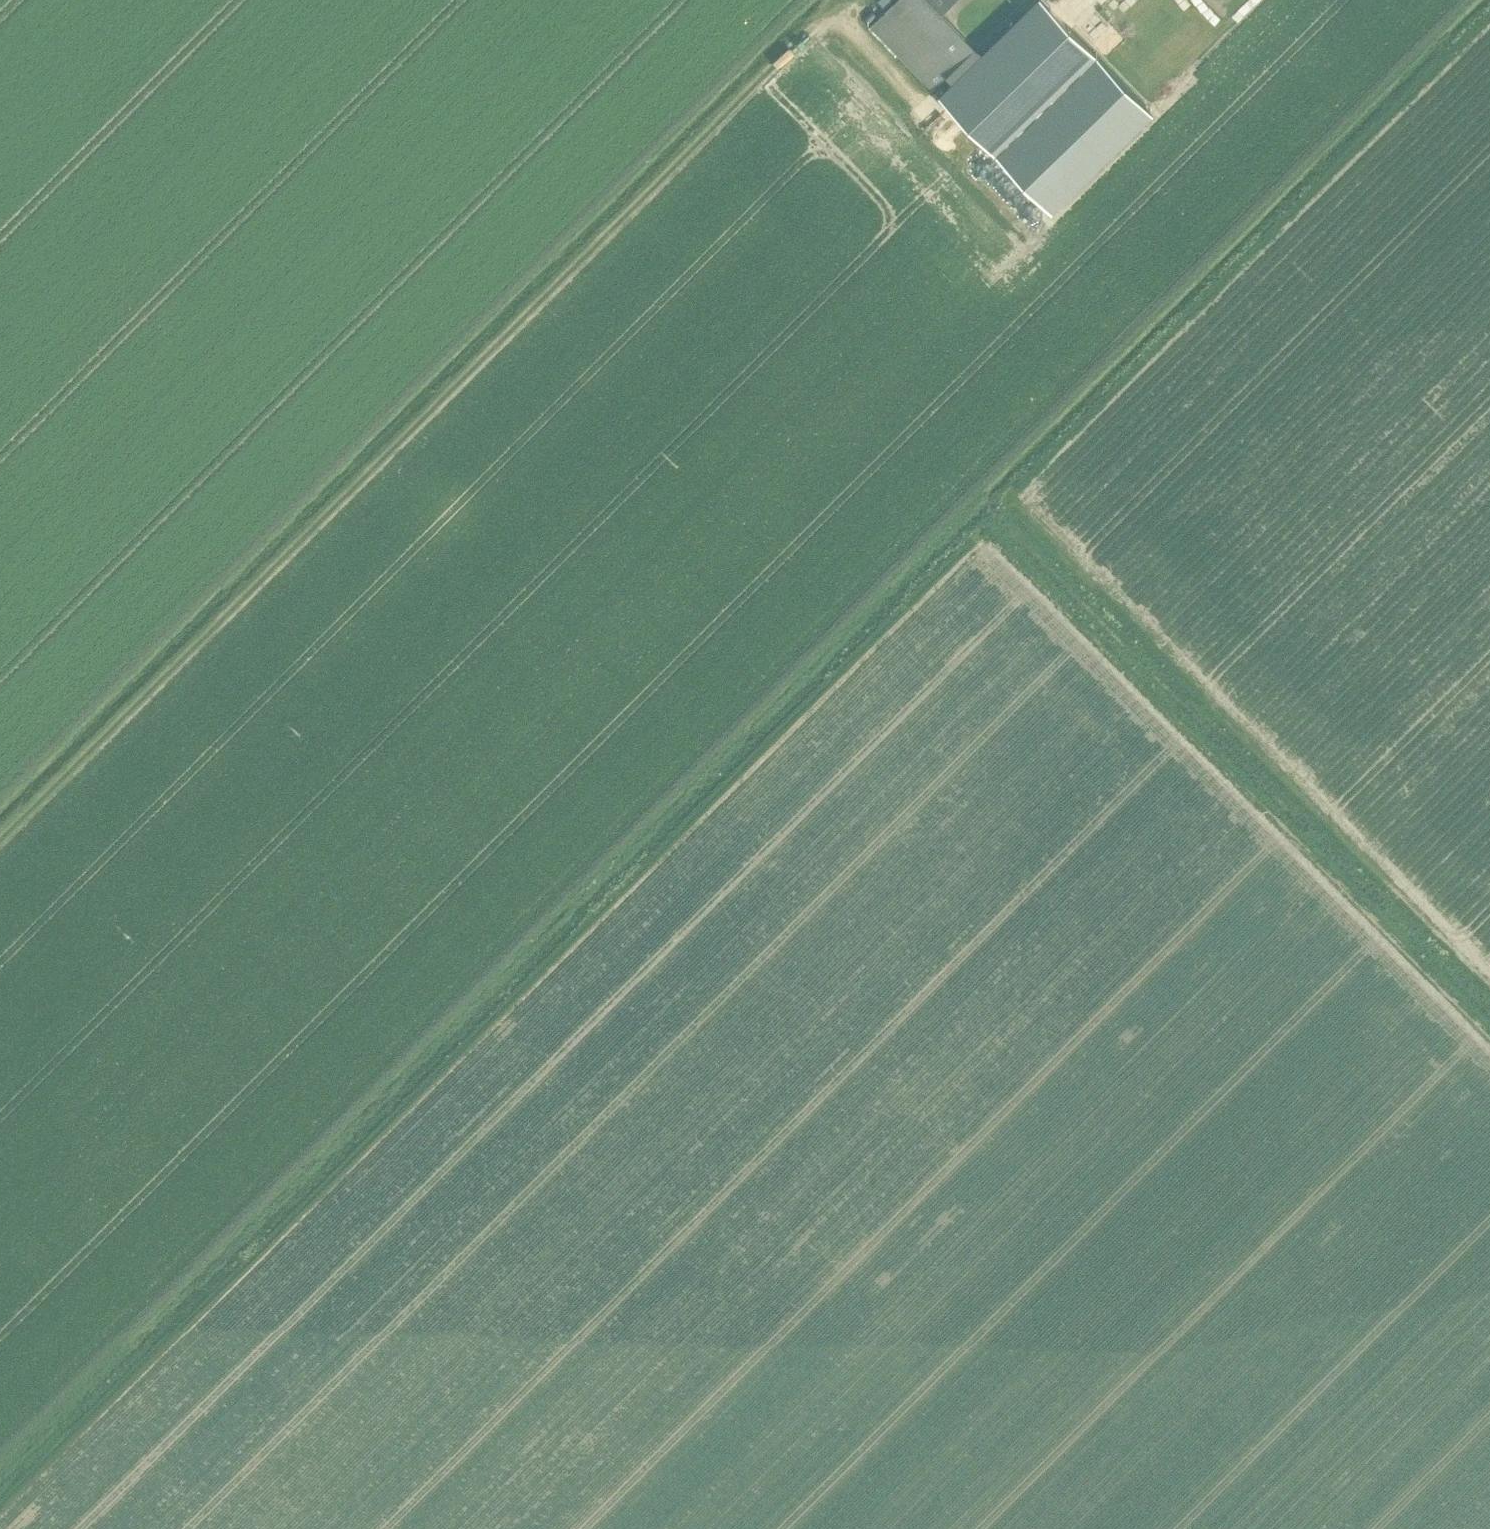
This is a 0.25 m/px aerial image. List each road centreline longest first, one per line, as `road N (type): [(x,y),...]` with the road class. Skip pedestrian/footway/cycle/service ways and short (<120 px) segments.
road 1 (track): [(0,839),(848,0)]

